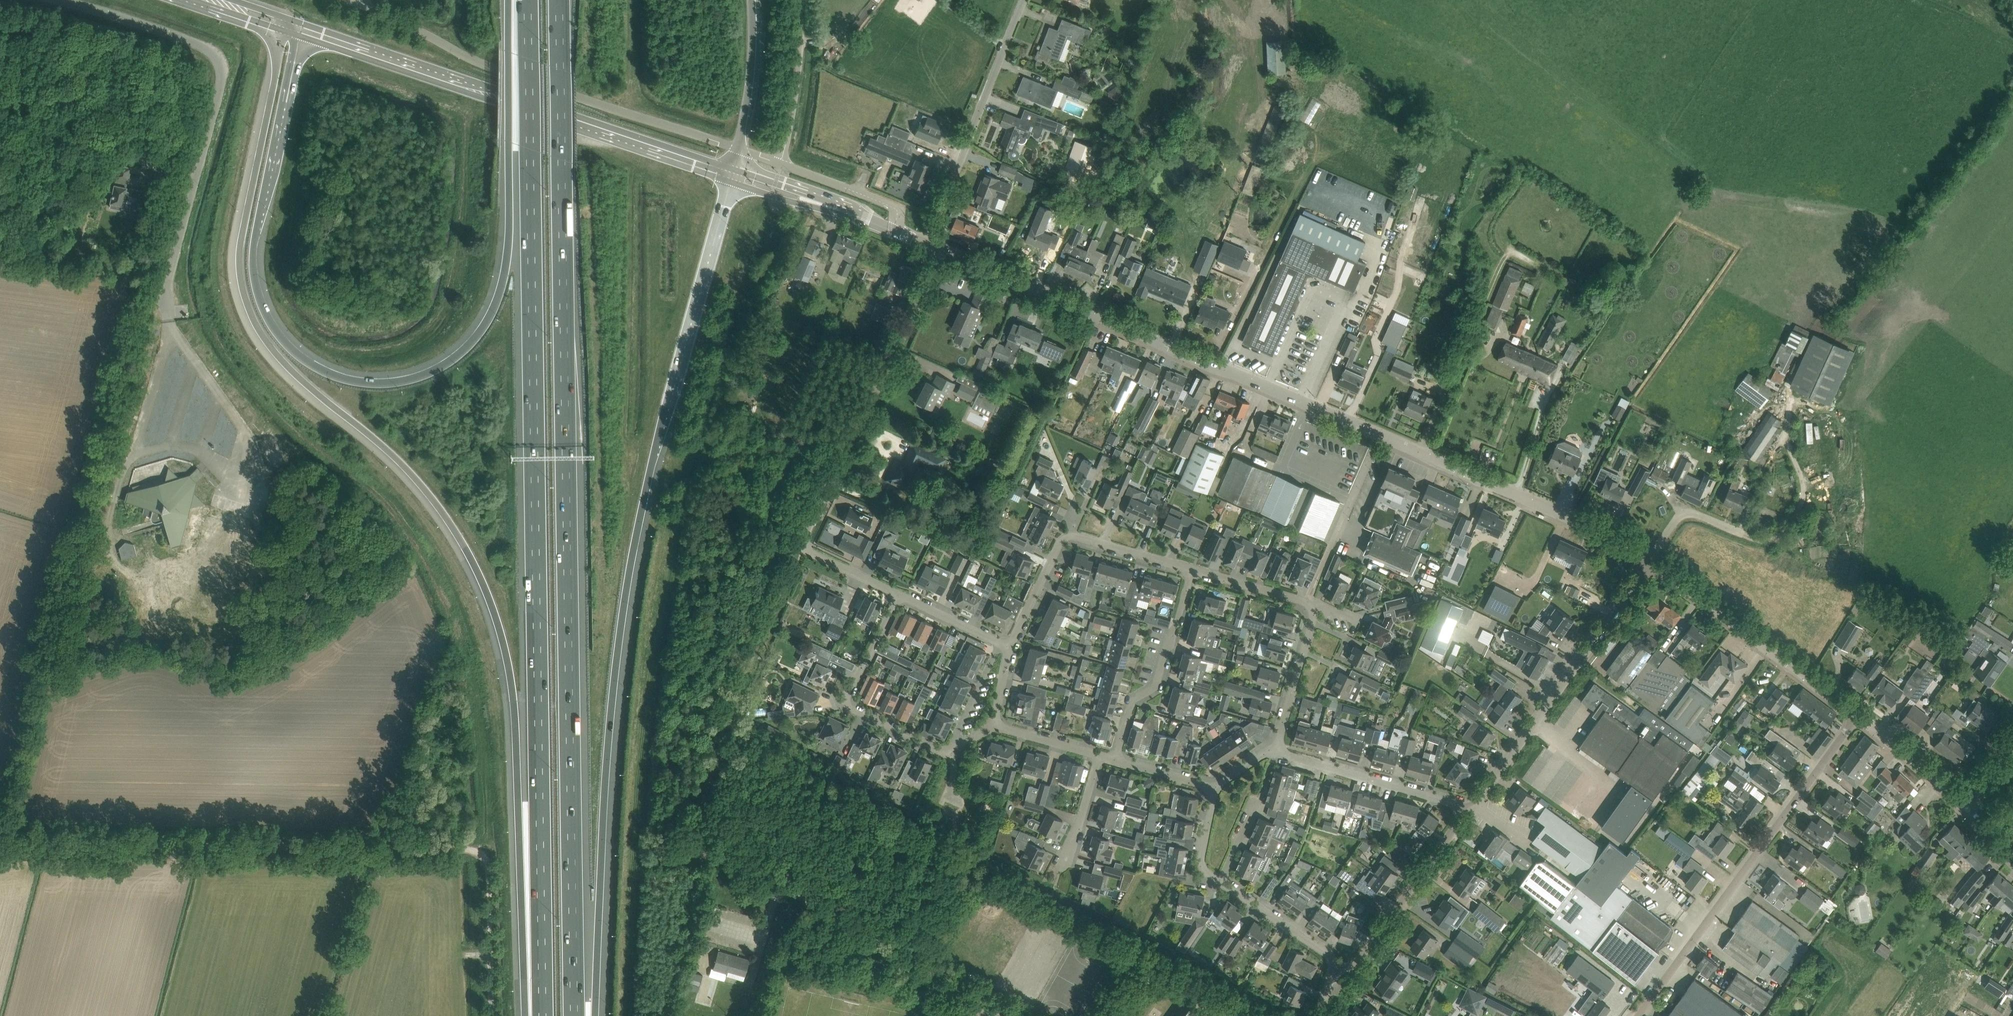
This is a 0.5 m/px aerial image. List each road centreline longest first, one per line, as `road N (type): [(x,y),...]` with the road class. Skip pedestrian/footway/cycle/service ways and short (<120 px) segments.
road 1 (motorway): [(286,25),(241,238),(243,292),(275,354),(443,513),(494,612),(514,717),(527,1015)]
road 2 (motorway): [(574,1015),(558,0)]
road 3 (motorway): [(529,0),(542,1015)]
road 4 (motorway): [(513,0),(508,252),(499,295),(481,330),(454,358),(400,380),(348,378),(305,359),(273,325),(258,292),(253,250),(303,30)]
road 5 (motorway): [(595,1015),(604,725),(622,603),(732,172)]
road 6 (track): [(947,989),(761,872),(687,854),(682,844),(799,547)]
road 7 (track): [(1283,1015),(728,726)]
road 8 (tertiary): [(1378,434),(944,252)]
road 9 (track): [(0,846),(462,851)]
road 10 (secondary): [(732,172),(303,30)]
road 11 (residential): [(897,595),(799,547),(944,252)]
road 12 (unclassified): [(362,4),(503,72),(738,149)]
road 13 (residential): [(1638,1015),(1857,717)]
road 14 (residential): [(1462,803),(1492,781),(1650,562)]
road 15 (tertiary): [(1650,562),(1378,434)]
road 16 (residential): [(1275,751),(1313,612),(1308,604),(1191,569)]
road 17 (residential): [(928,246),(1025,0)]
road 18 (tertiary): [(1857,717),(1650,562)]
road 19 (residential): [(1191,569),(1068,537),(1010,646)]
road 20 (residential): [(951,750),(850,705),(850,690),(897,595)]
road 21 (residential): [(1335,969),(1361,957),(1456,828),(1462,803)]
road 22 (residential): [(1116,759),(1134,699),(1155,686),(1191,569)]
road 23 (residential): [(1275,751),(1462,803)]
road 24 (unclassified): [(493,1015),(490,871),(481,854),(462,851)]
road 25 (unclassified): [(781,163),(796,100),(798,0)]
road 26 (residential): [(1318,576),(1378,434)]
road 27 (motorway): [(738,149),(751,0)]
road 28 (unclassified): [(896,232),(897,208),(781,163)]
road 29 (residential): [(1335,969),(1326,952),(1222,880)]
road 30 (tertiary): [(1968,810),(1857,717)]
road 31 (residential): [(1060,874),(1098,756)]
road 32 (residential): [(1650,562),(1690,516),(1744,535)]

